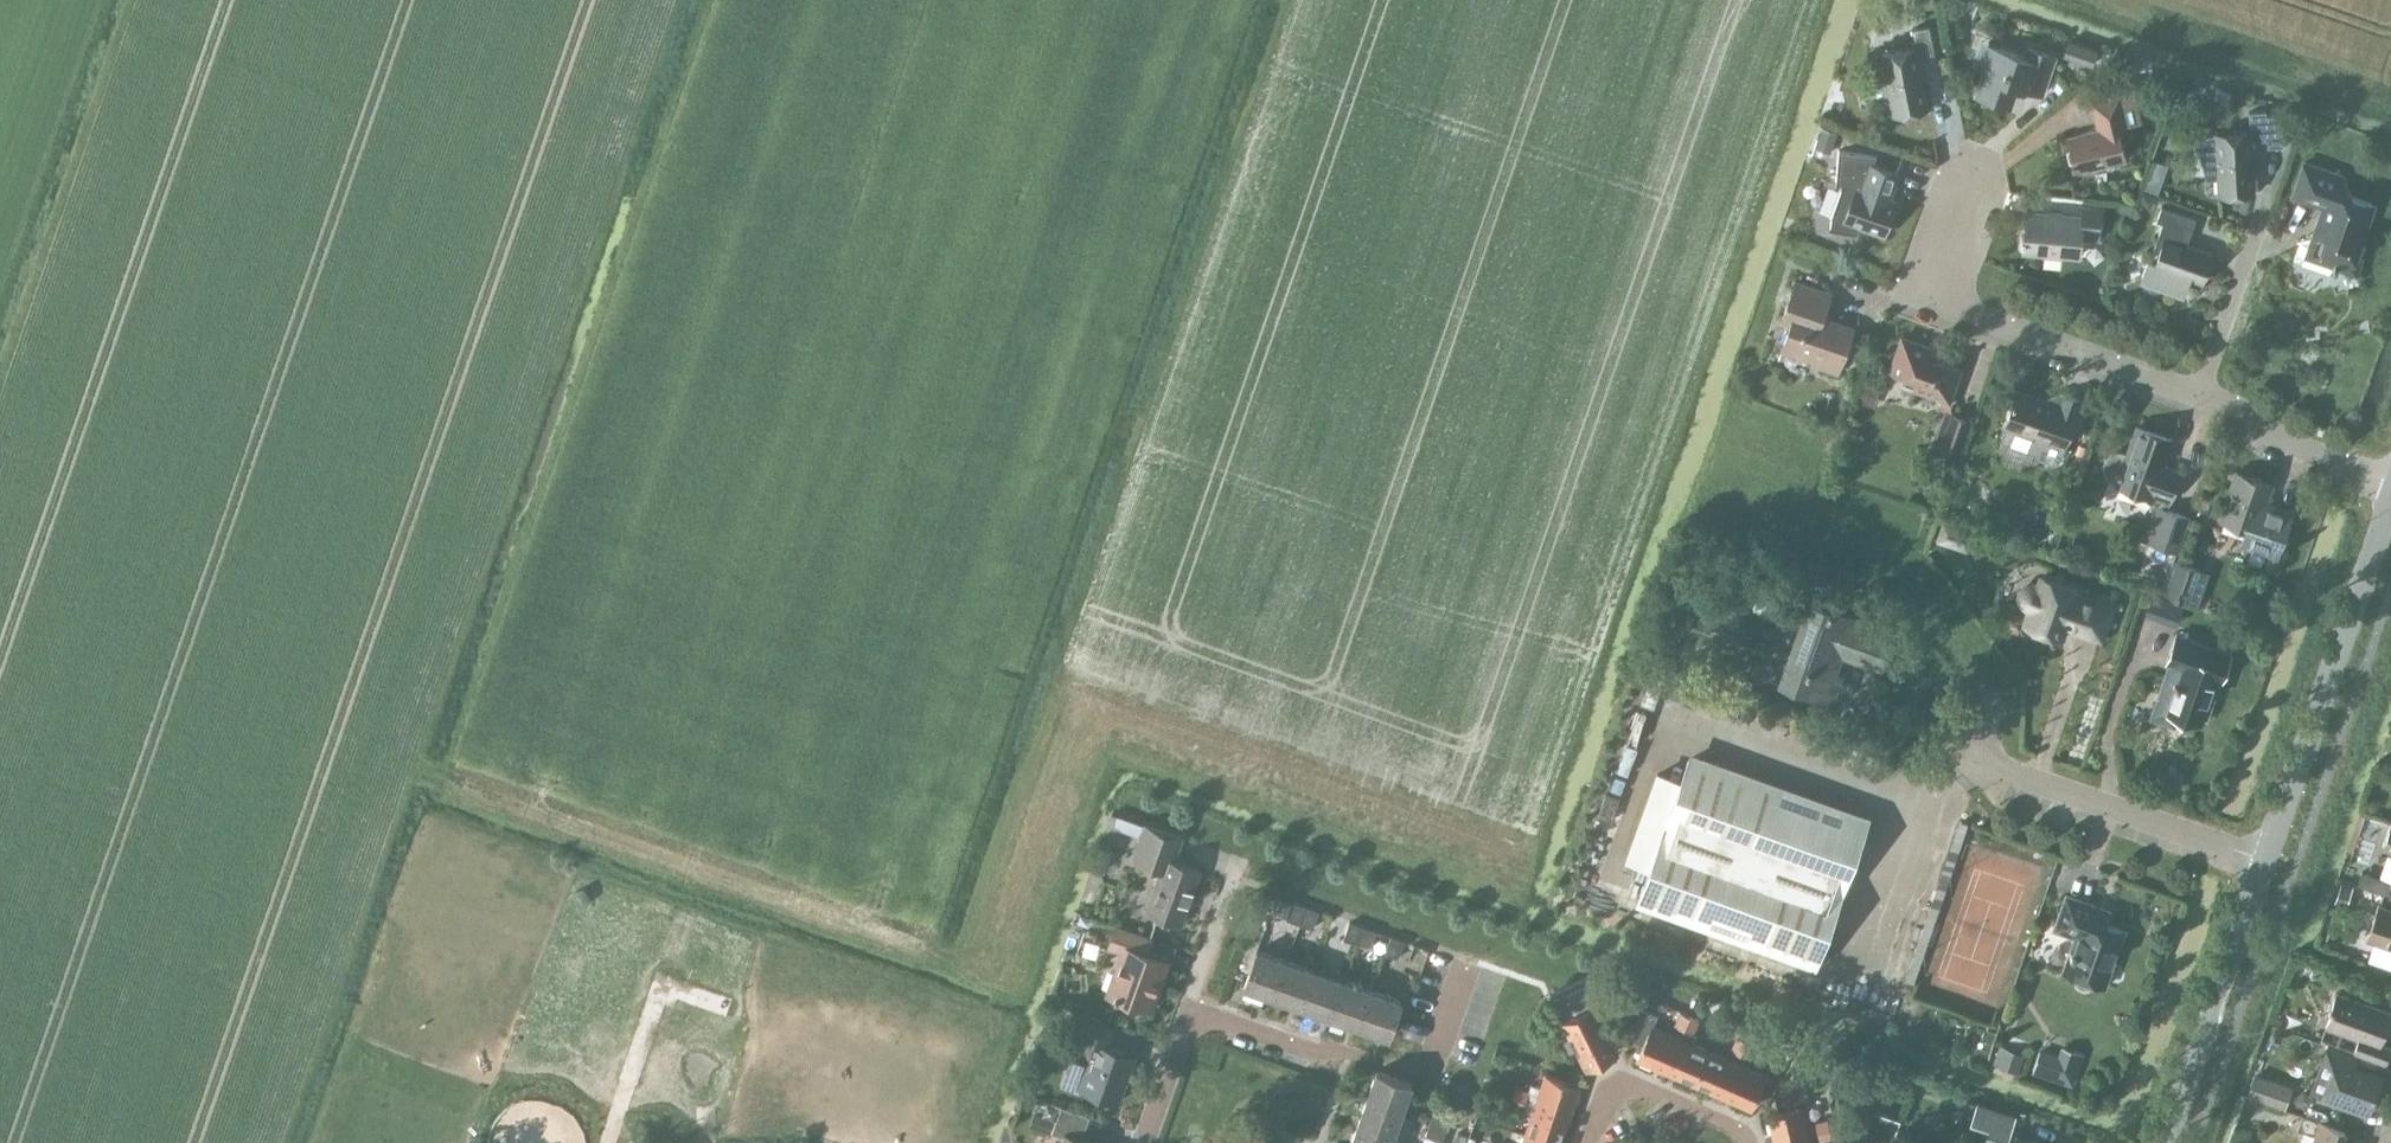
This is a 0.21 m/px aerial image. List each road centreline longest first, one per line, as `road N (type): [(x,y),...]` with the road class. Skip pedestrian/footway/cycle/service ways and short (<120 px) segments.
road 1 (residential): [(2204,394),(1932,299),(1974,178)]
road 2 (residential): [(1147,1142),(1193,1008),(1334,1059),(1354,1054),(1429,1078),(1437,1055)]
road 3 (tertiary): [(2267,861),(2390,507)]
road 4 (residential): [(1975,761),(2267,861)]
road 5 (tertiary): [(2169,1142),(2267,861)]
road 6 (residential): [(1749,1142),(1737,1127),(1632,1088),(1607,1098),(1588,1142)]
road 7 (residential): [(2390,481),(2291,442),(2204,394)]
road 8 (residential): [(2204,394),(2260,227)]

